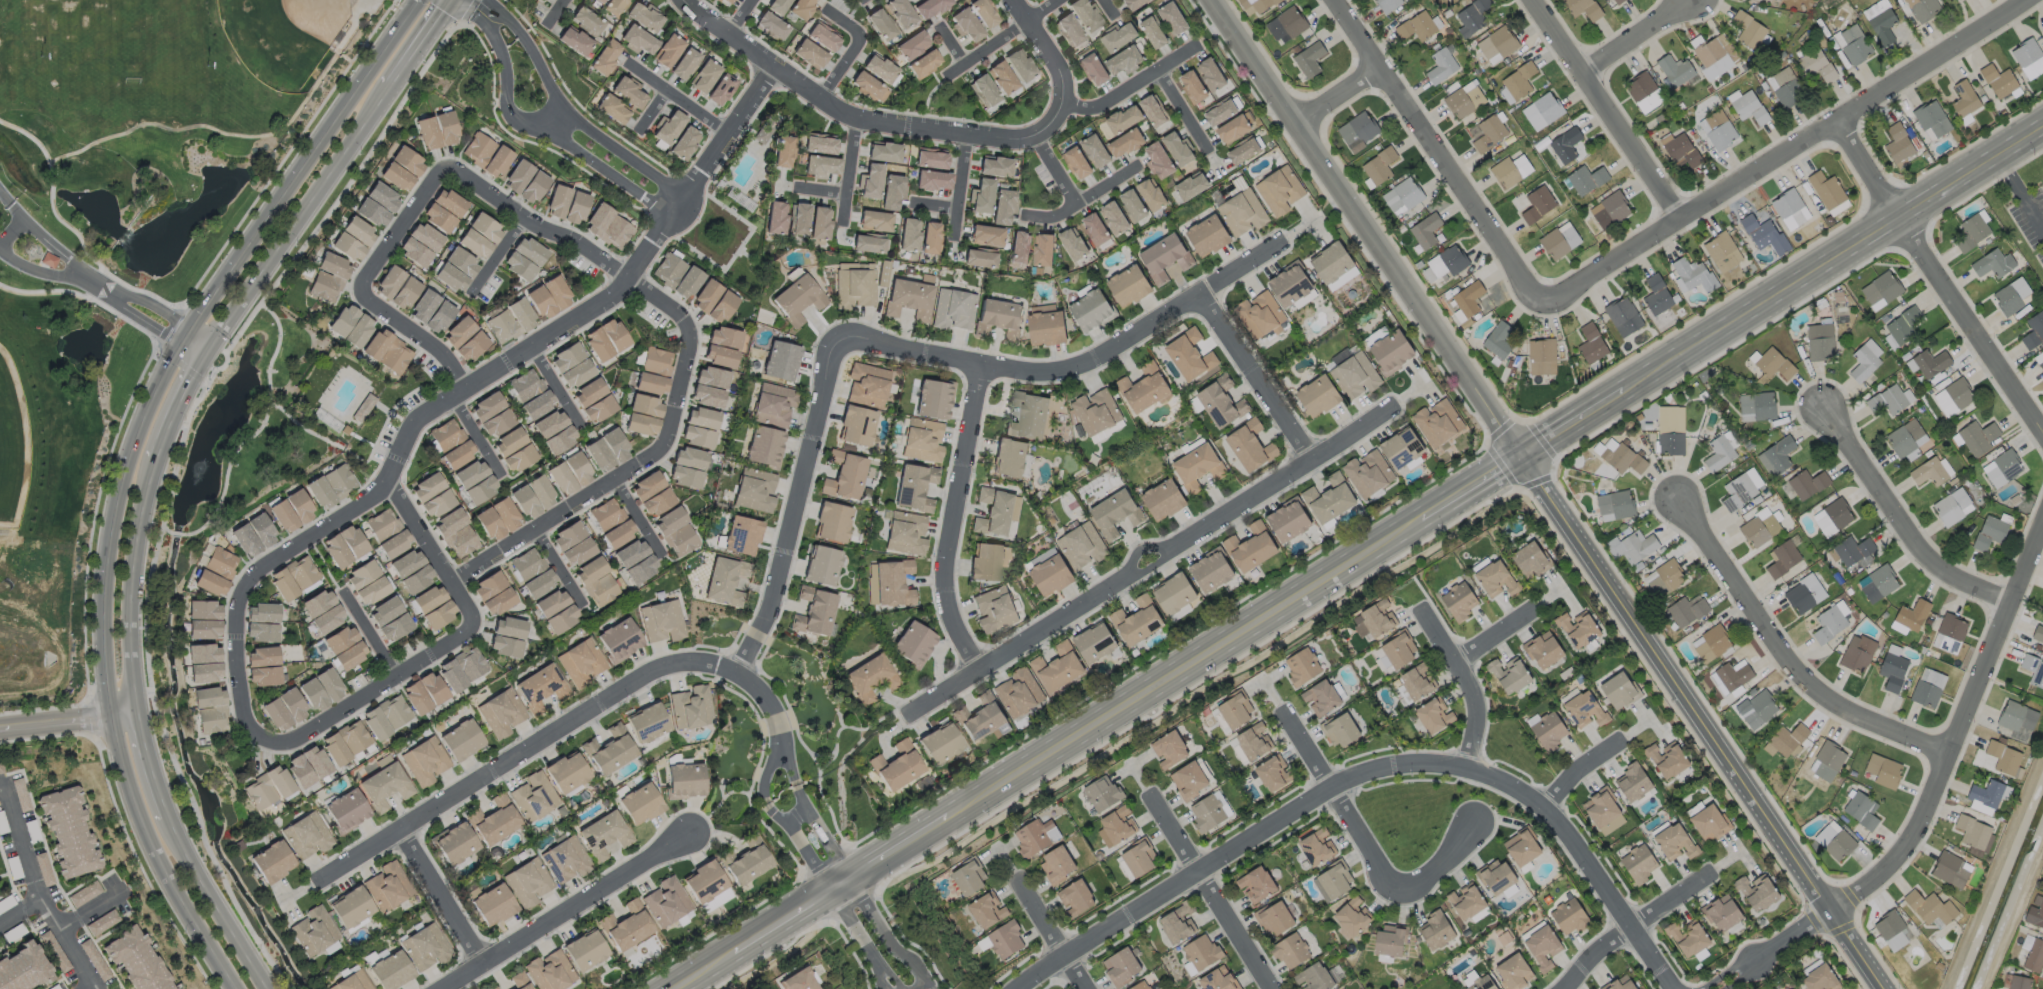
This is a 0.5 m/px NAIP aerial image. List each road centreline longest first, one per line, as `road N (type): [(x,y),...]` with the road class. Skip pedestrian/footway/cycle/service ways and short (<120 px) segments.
road 1 (secondary): [(419,0),(199,313),(124,468),(114,507),(101,613),(104,687),(141,831),(233,988)]
road 2 (residential): [(775,68),(628,280),(418,417),(374,496),(252,575),(236,612),(242,708)]
road 3 (residential): [(1027,988),(1129,913),(1311,801),(1381,771),(1429,767),(1481,775),(1557,823),(1676,988)]
road 4 (tertiary): [(1885,988),(1523,456)]
road 5 (residential): [(907,717),(1396,406)]
road 6 (residential): [(2022,0),(1541,308)]
road 7 (secondary): [(1421,520),(946,816)]
road 8 (residential): [(681,0),(855,121),(1020,141),(1051,125),(1060,87),(1009,0)]
road 9 (tertiary): [(1523,456),(1215,0)]
road 10 (secondary): [(2042,123),(1624,391)]
road 11 (residential): [(1282,242),(1077,368),(1056,373),(851,338)]
road 12 (residential): [(1833,911),(1887,871),(1914,827),(2042,518)]
road 13 (residential): [(318,875),(650,673),(700,663)]
road 14 (residential): [(1944,751),(1849,714),(1816,689),(1679,494)]
road 15 (residential): [(2042,433),(1837,117)]
road 16 (residential): [(1541,308),(1334,0)]
road 17 (residential): [(851,338),(835,343),(829,356),(766,619),(737,677)]
road 18 (residential): [(454,2),(497,45),(509,117),(559,139),(669,218)]
road 19 (secondary): [(209,351),(394,90)]
road 20 (residential): [(981,671),(955,628),(944,577),(980,364)]
road 21 (residential): [(696,829),(448,988)]
road 22 (residential): [(684,197),(571,117),(526,43),(486,0)]
road 23 (residential): [(937,988),(811,819),(781,753)]
road 24 (residential): [(471,622),(286,742),(252,733),(242,708)]
road 25 (residential): [(781,753),(766,796),(810,858),(823,893),(896,988)]
road 26 (residential): [(2005,607),(1929,558),(1827,400)]
road 27 (residential): [(1534,0),(1680,217)]
road 28 (secondary): [(138,711),(130,557),(156,458)]
road 29 (residential): [(452,584),(659,448)]
road 30 (residential): [(1287,711),(1395,893),(1417,895)]
road 31 (residential): [(1272,988),(1151,797)]
road 32 (residential): [(628,280),(447,169)]
road 33 (residential): [(1200,293),(1310,461)]
road 34 (secondary): [(265,988),(166,814)]
road 35 (residential): [(659,448),(687,330),(628,280)]
road 36 (residential): [(1425,609),(1461,663),(1477,711),(1468,773)]
road 37 (residential): [(1705,877),(1597,955),(1567,988)]
road 38 (residential): [(384,484),(471,622)]
road 39 (residential): [(394,831),(479,969)]
road 40 (residential): [(447,169),(361,293),(364,301)]
road 41 (residential): [(1196,45),(1093,111),(1059,106)]
road 42 (residential): [(1060,0),(942,79)]
road 43 (residential): [(138,711),(0,732)]
road 44 (residential): [(364,301),(449,365),(464,390)]
road 45 (residential): [(1725,988),(1833,911)]
road 46 (residential): [(1586,73),(1696,0)]
road 47 (residential): [(700,663),(748,683),(776,723),(781,753)]
road 48 (residential): [(1027,216),(1058,218),(1138,171)]
road 49 (residential): [(730,133),(628,64)]
road 50 (residential): [(1082,988),(1019,883)]
road 51 (secondary): [(1523,456),(1421,520)]
road 52 (secondary): [(1624,391),(1523,456)]

